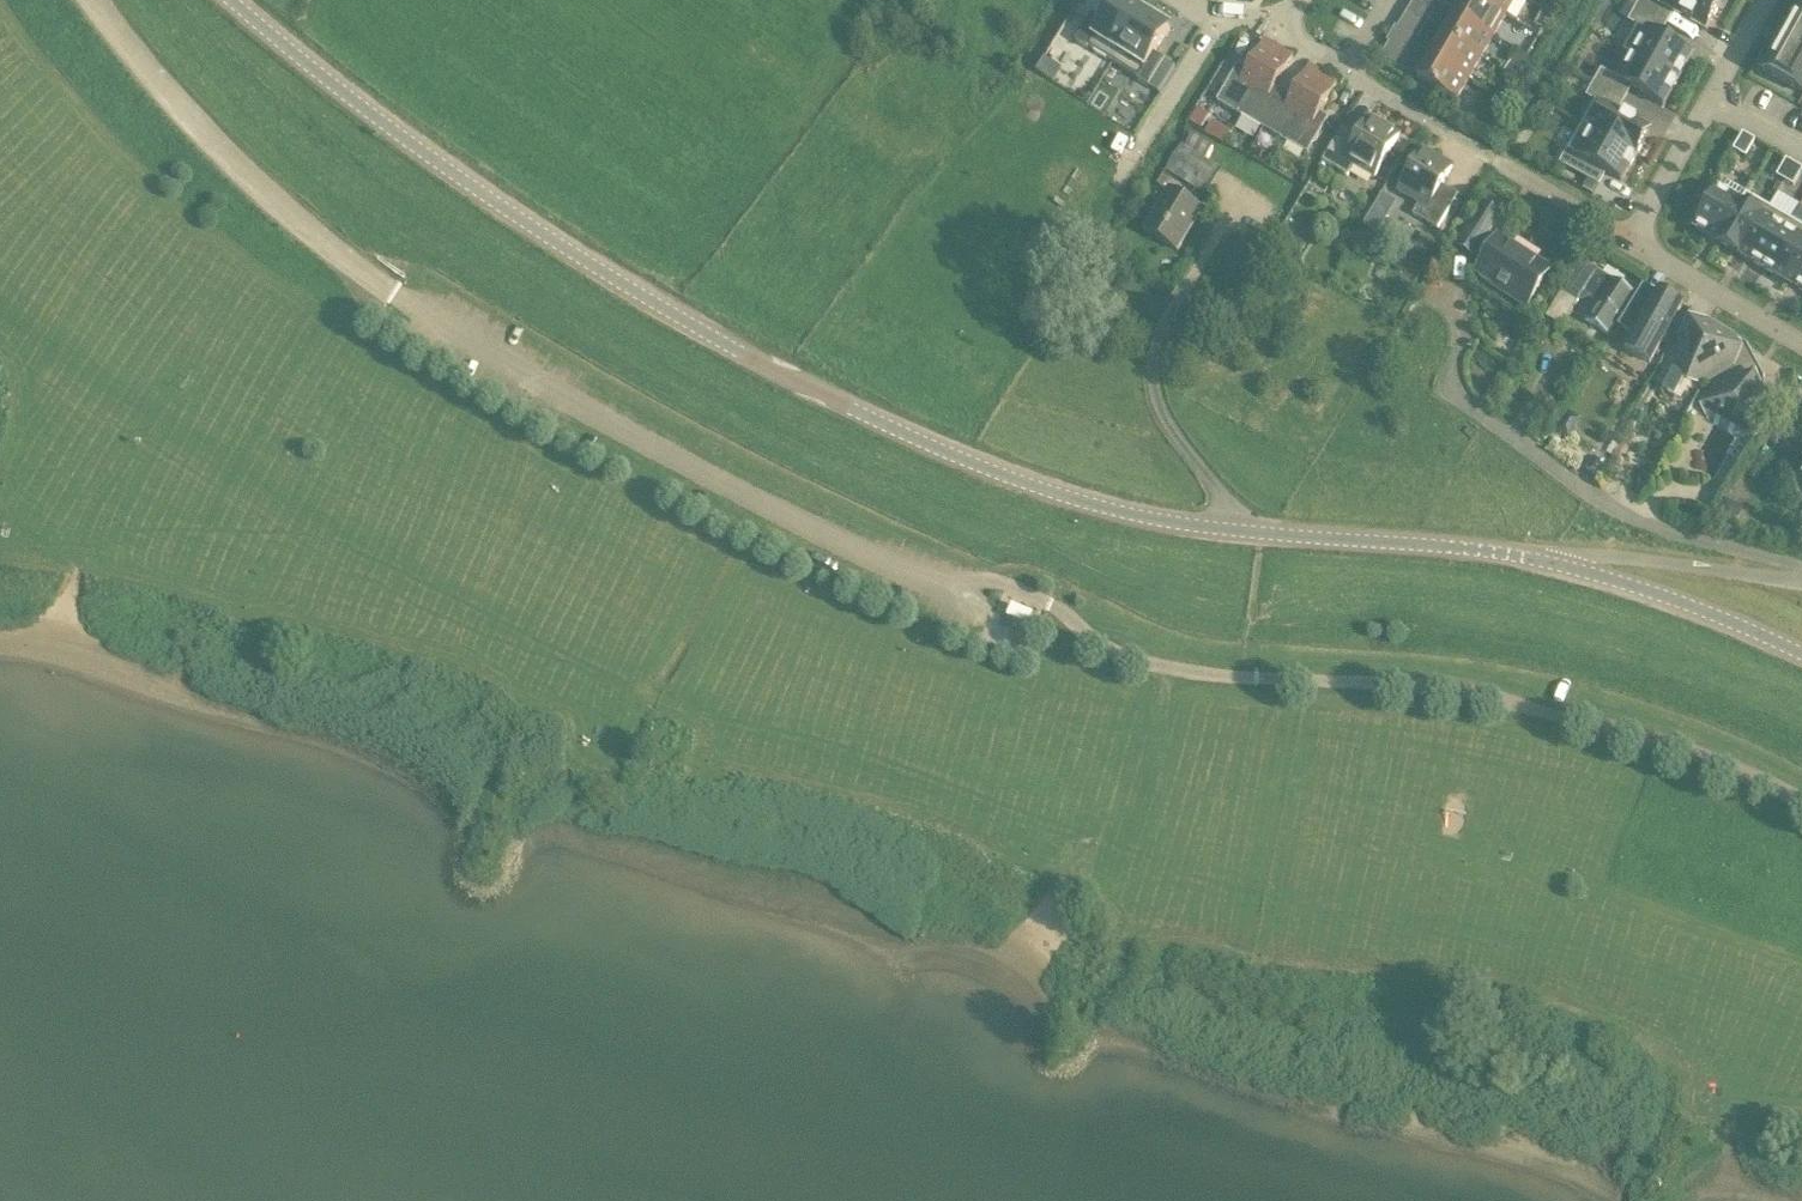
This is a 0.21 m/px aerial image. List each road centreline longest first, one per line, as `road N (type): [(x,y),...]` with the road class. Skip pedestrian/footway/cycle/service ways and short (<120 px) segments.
road 1 (tertiary): [(1561,565),(1129,515),(956,458),(796,382),(595,268),(362,110),(231,0)]
road 2 (residential): [(1801,568),(1601,501),(1482,414)]
road 3 (residential): [(1634,243),(1766,0)]
road 4 (tertiary): [(1801,654),(1699,606),(1561,565)]
road 5 (unclassified): [(1801,580),(1609,556),(1561,565)]
road 6 (residential): [(1801,344),(1634,243)]
road 7 (residential): [(1347,68),(1492,157)]
road 8 (residential): [(1634,243),(1492,157)]

